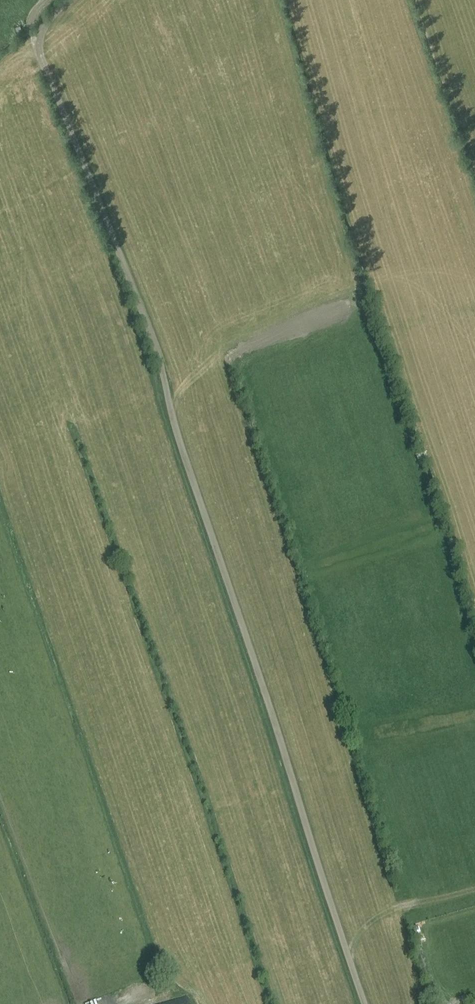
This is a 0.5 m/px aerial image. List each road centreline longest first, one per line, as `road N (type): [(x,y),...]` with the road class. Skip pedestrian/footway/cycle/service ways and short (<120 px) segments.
road 1 (track): [(366,1003),(158,353),(37,50),(29,21),(49,0)]

